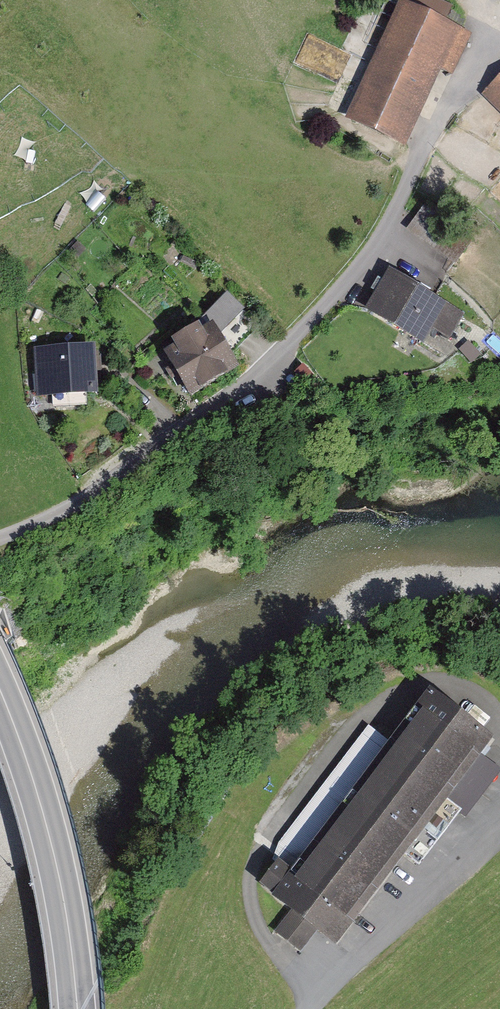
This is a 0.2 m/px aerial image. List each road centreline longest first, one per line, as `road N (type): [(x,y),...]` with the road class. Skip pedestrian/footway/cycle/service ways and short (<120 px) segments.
road 1 (residential): [(0,539),(99,492),(292,345),(385,232),(497,22),(481,0)]
road 2 (trunk): [(0,689),(54,850),(78,1008)]
road 3 (unclassified): [(310,1008),(499,821)]

